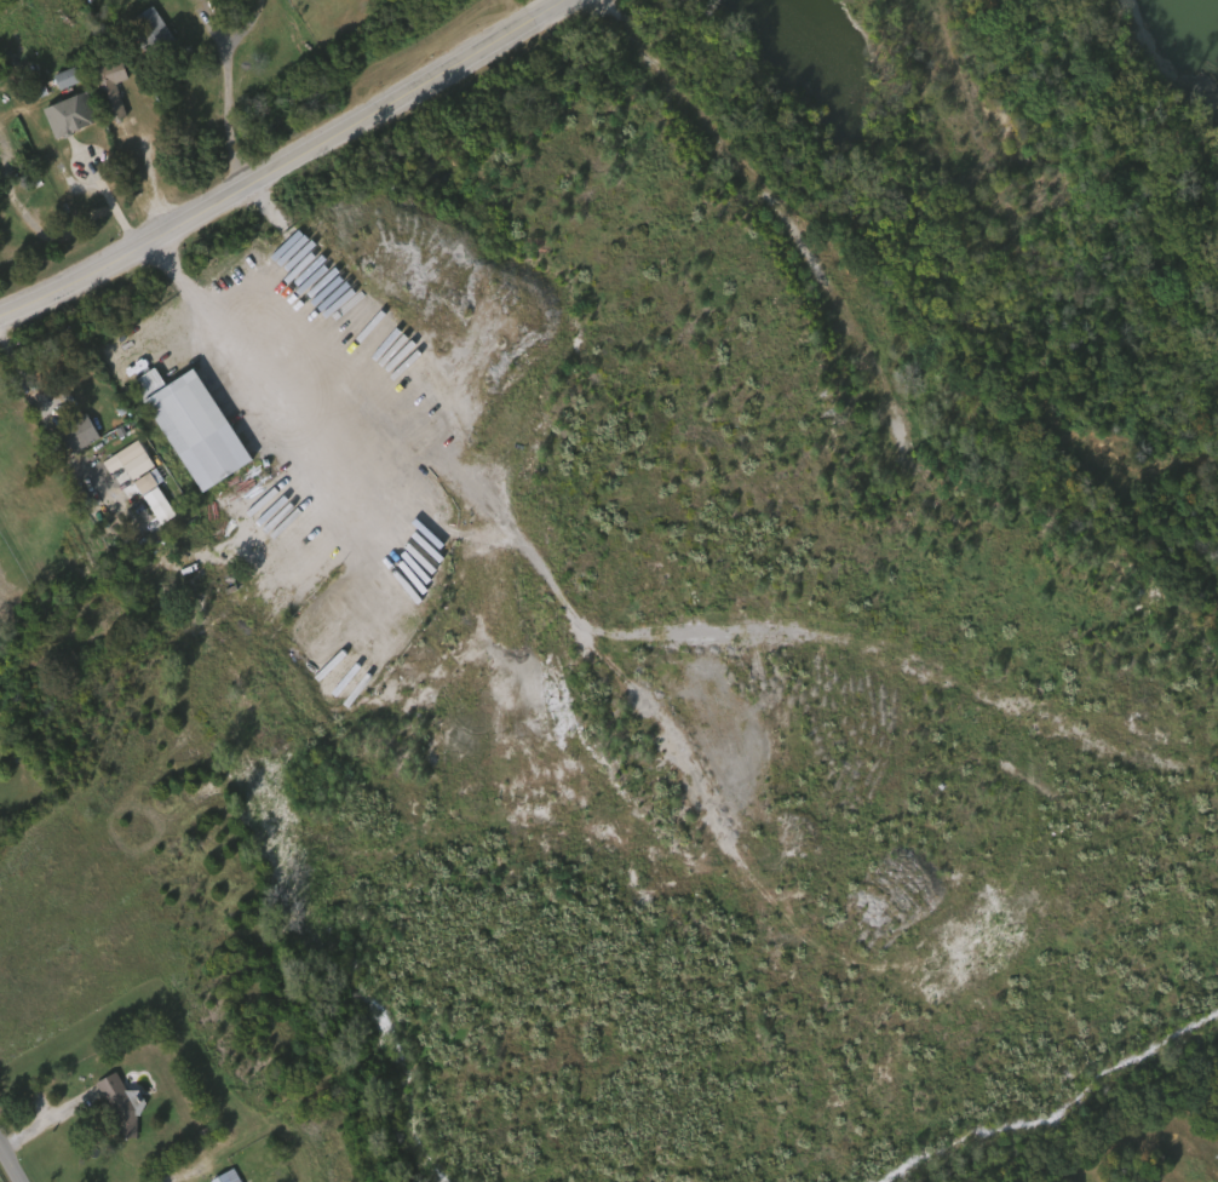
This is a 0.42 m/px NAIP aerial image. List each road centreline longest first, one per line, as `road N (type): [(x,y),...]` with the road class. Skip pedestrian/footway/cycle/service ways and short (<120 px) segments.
road 1 (tertiary): [(0,318),(108,265),(560,0)]

